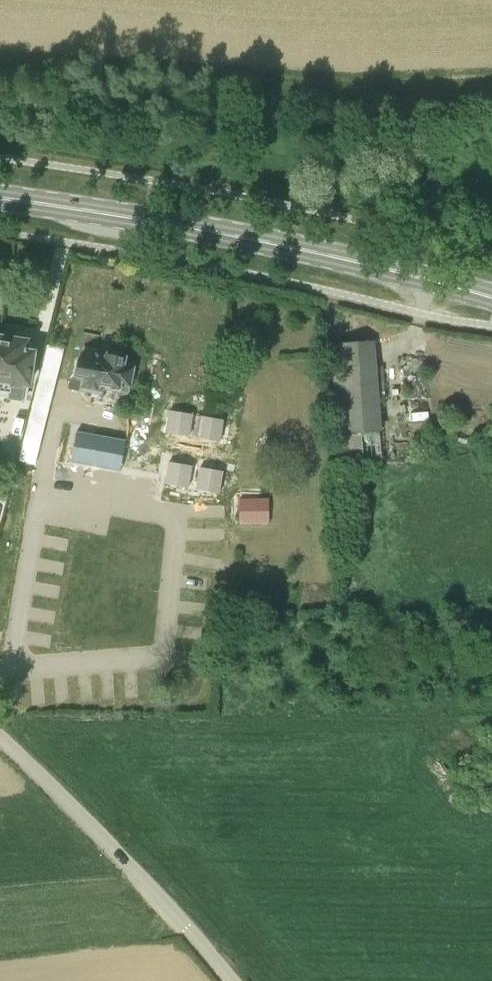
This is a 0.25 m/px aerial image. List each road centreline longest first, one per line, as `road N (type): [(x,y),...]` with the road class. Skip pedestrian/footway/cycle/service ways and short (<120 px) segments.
road 1 (primary): [(491,297),(289,245),(0,198)]
road 2 (unclassified): [(232,980),(0,737)]

